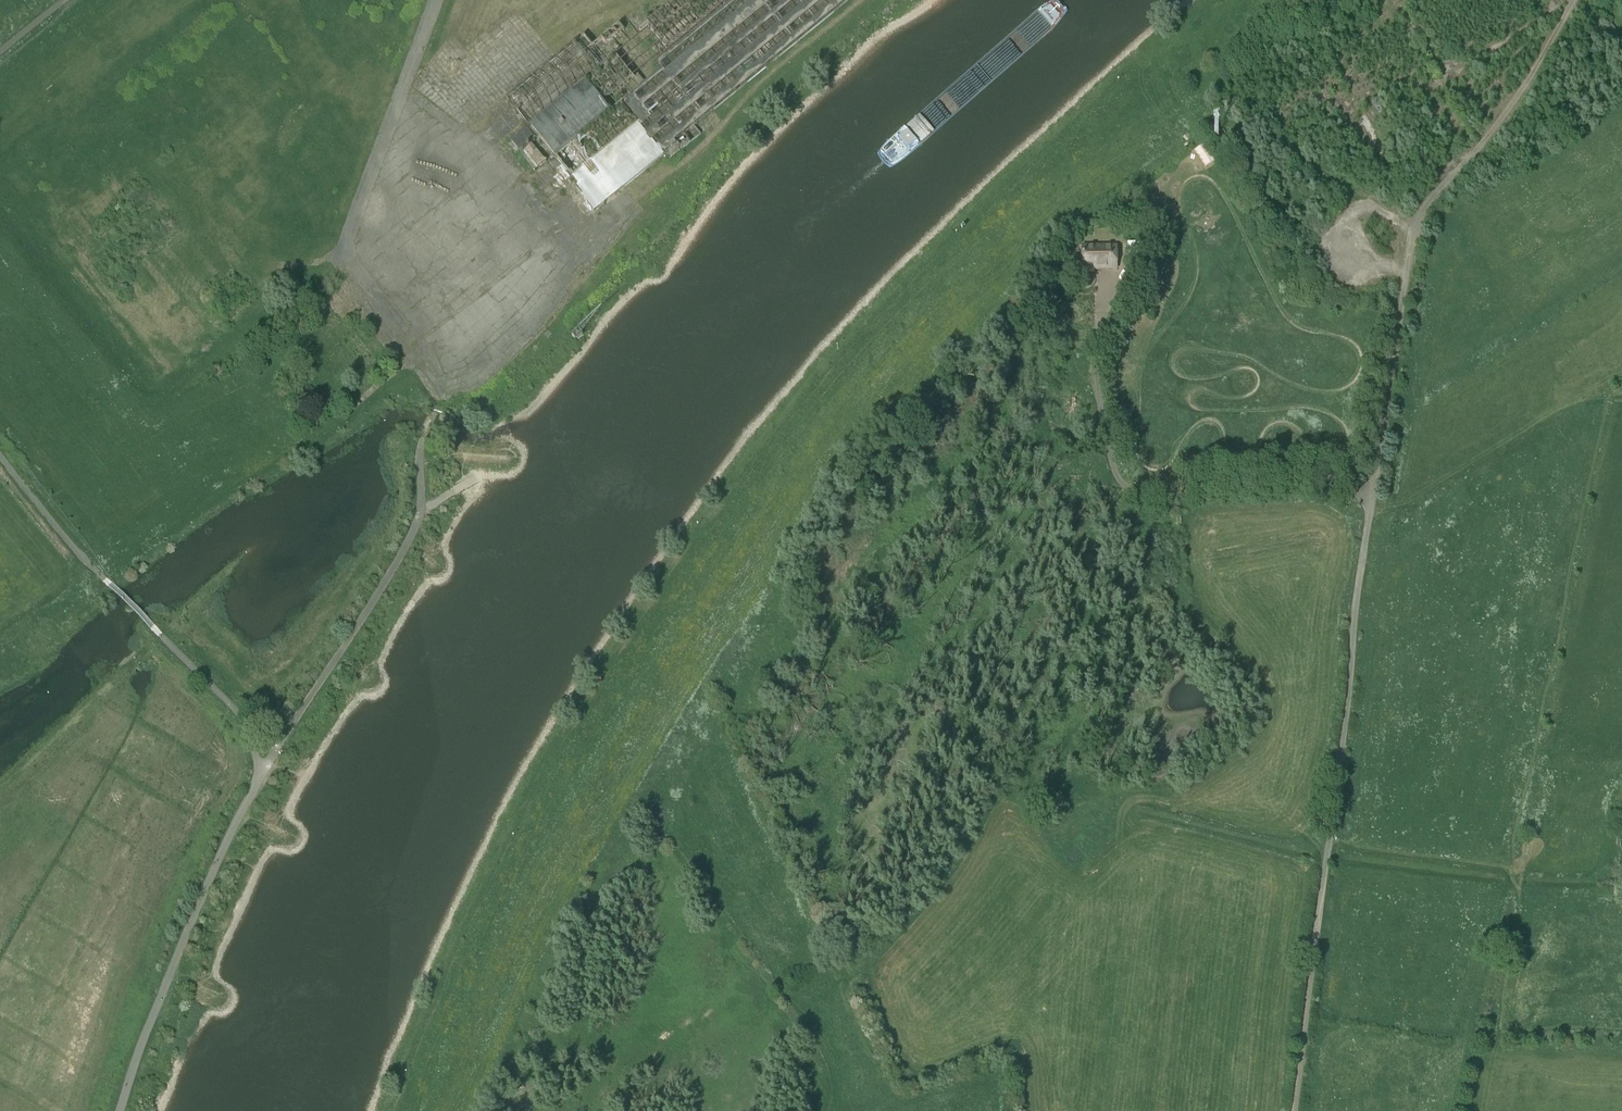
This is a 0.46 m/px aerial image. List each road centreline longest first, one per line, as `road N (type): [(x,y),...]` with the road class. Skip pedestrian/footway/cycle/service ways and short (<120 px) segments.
road 1 (unclassified): [(1293,1110),(1372,490),(1417,223),(1439,186),(1518,106),(1573,0)]
road 2 (unclassified): [(424,433),(421,515),(406,550),(260,774),(154,1002),(116,1110)]

